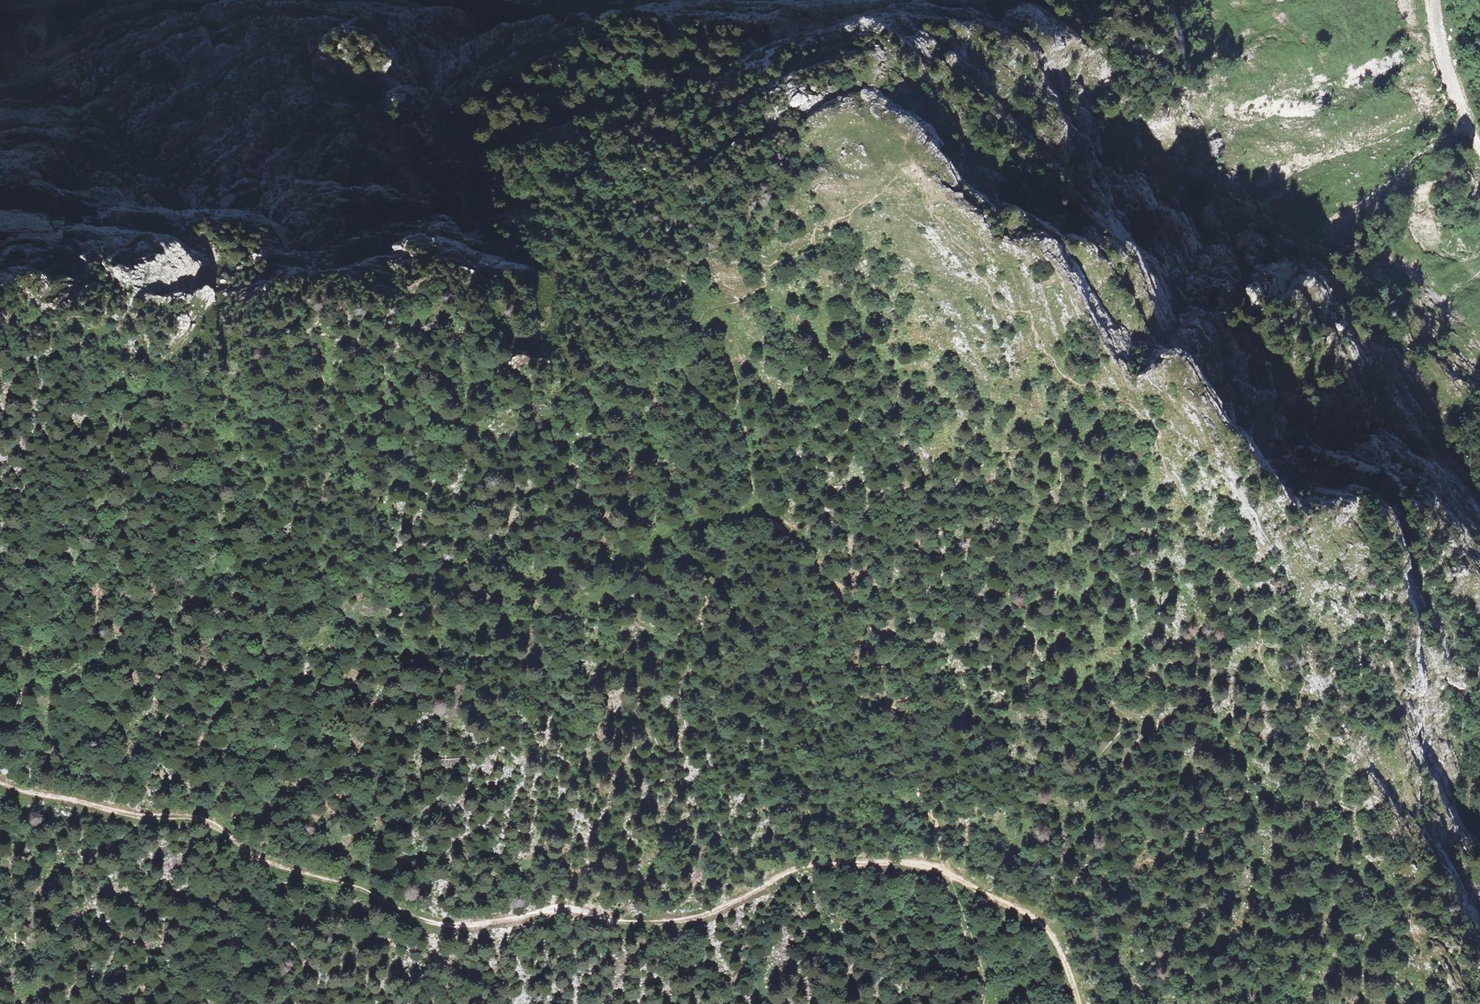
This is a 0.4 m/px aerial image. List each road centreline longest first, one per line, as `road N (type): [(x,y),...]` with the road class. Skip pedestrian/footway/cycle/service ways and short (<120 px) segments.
road 1 (track): [(1079,1003),(1036,921),(994,895),(914,865),(807,864),(702,919),(572,910),(451,926),(184,823),(0,783)]
road 2 (track): [(977,1003),(948,932),(925,912),(914,865),(921,831),(899,709),(887,696),(873,643),(843,590),(754,499)]
road 3 (unclassified): [(1479,151),(1457,110),(1432,0)]

